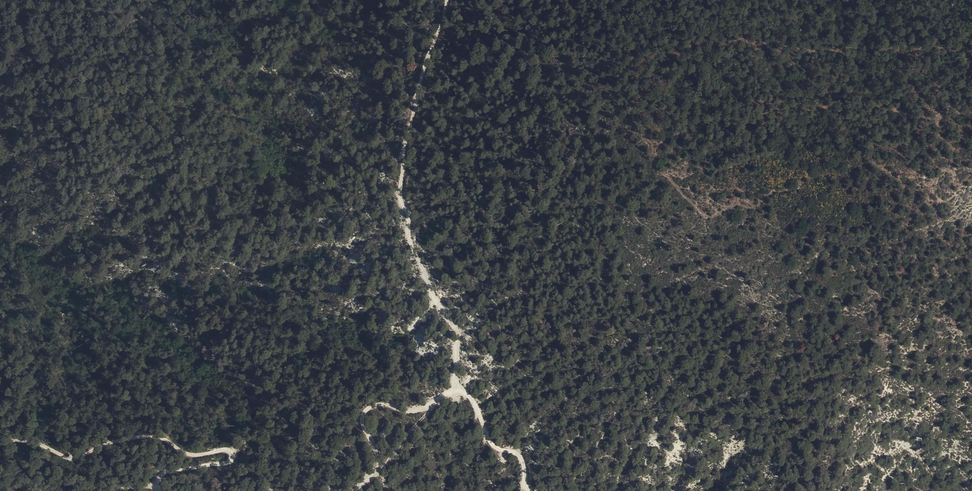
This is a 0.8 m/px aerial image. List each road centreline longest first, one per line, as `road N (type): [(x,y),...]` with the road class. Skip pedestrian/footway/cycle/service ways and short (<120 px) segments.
road 1 (track): [(458,387),(455,328),(434,298),(403,202),(403,160),(445,0)]
road 2 (track): [(159,490),(168,473),(236,456),(228,449),(196,455),(157,436),(106,445),(71,461),(28,441),(0,442)]
road 3 (track): [(458,387),(417,410),(372,406),(363,423),(378,450),(378,473),(347,490)]
road 4 (track): [(530,490),(521,460),(490,442),(458,387)]

